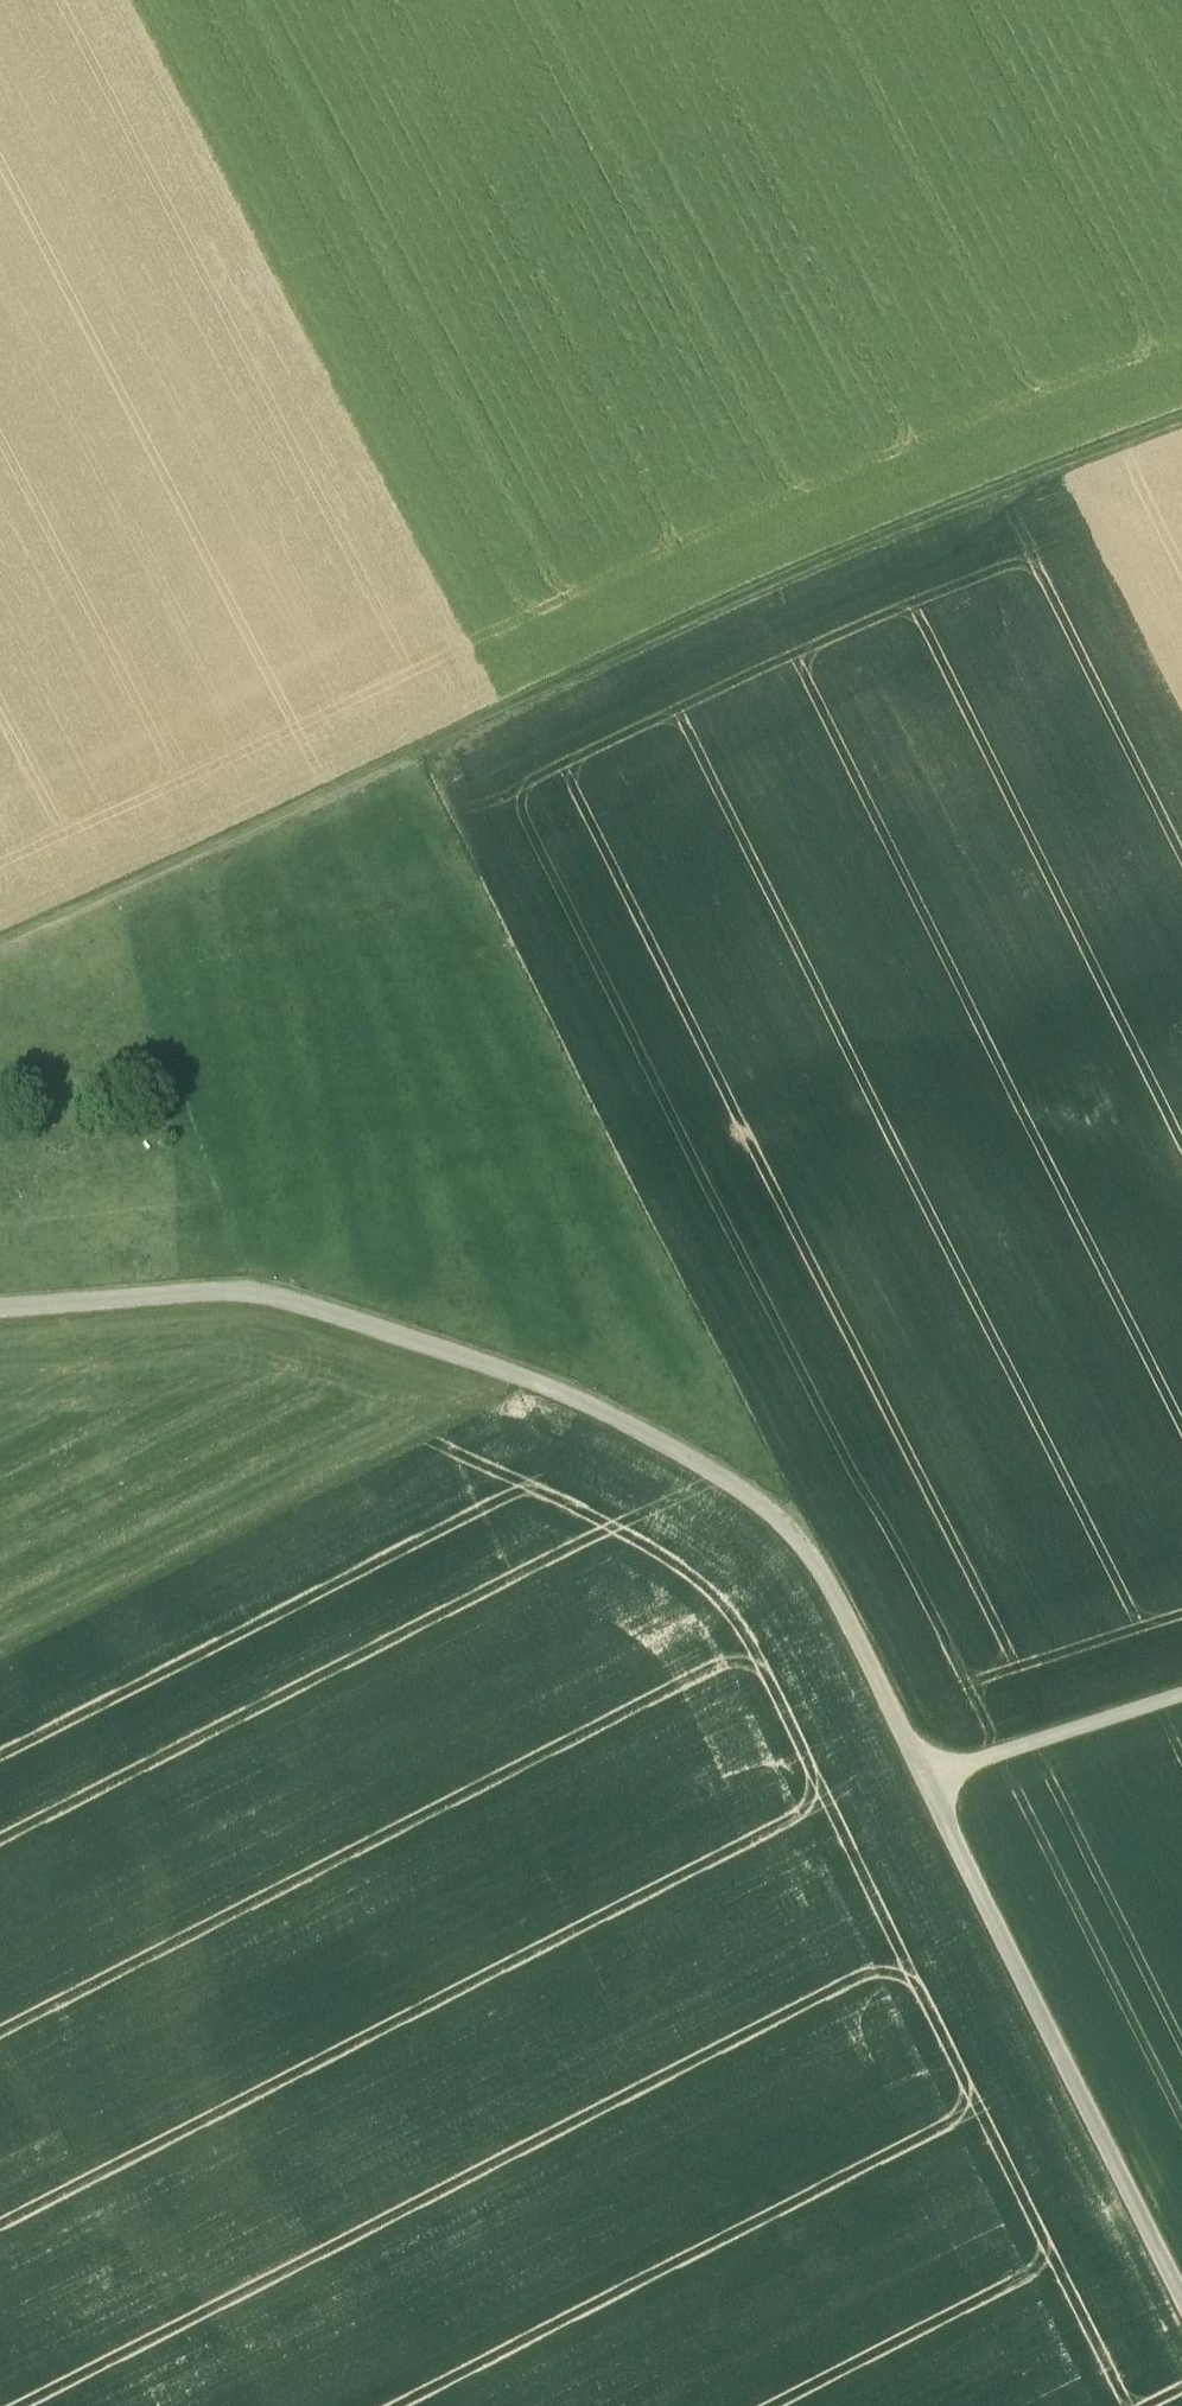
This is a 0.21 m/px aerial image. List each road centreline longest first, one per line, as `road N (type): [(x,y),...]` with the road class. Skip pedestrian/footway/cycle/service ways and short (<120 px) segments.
road 1 (track): [(0,1317),(230,1304),(276,1309),(498,1378),(617,1427),(771,1516),(808,1550),(1181,2279)]
road 2 (track): [(0,947),(682,626),(1181,427)]
road 3 (track): [(938,1796),(1181,1716)]

